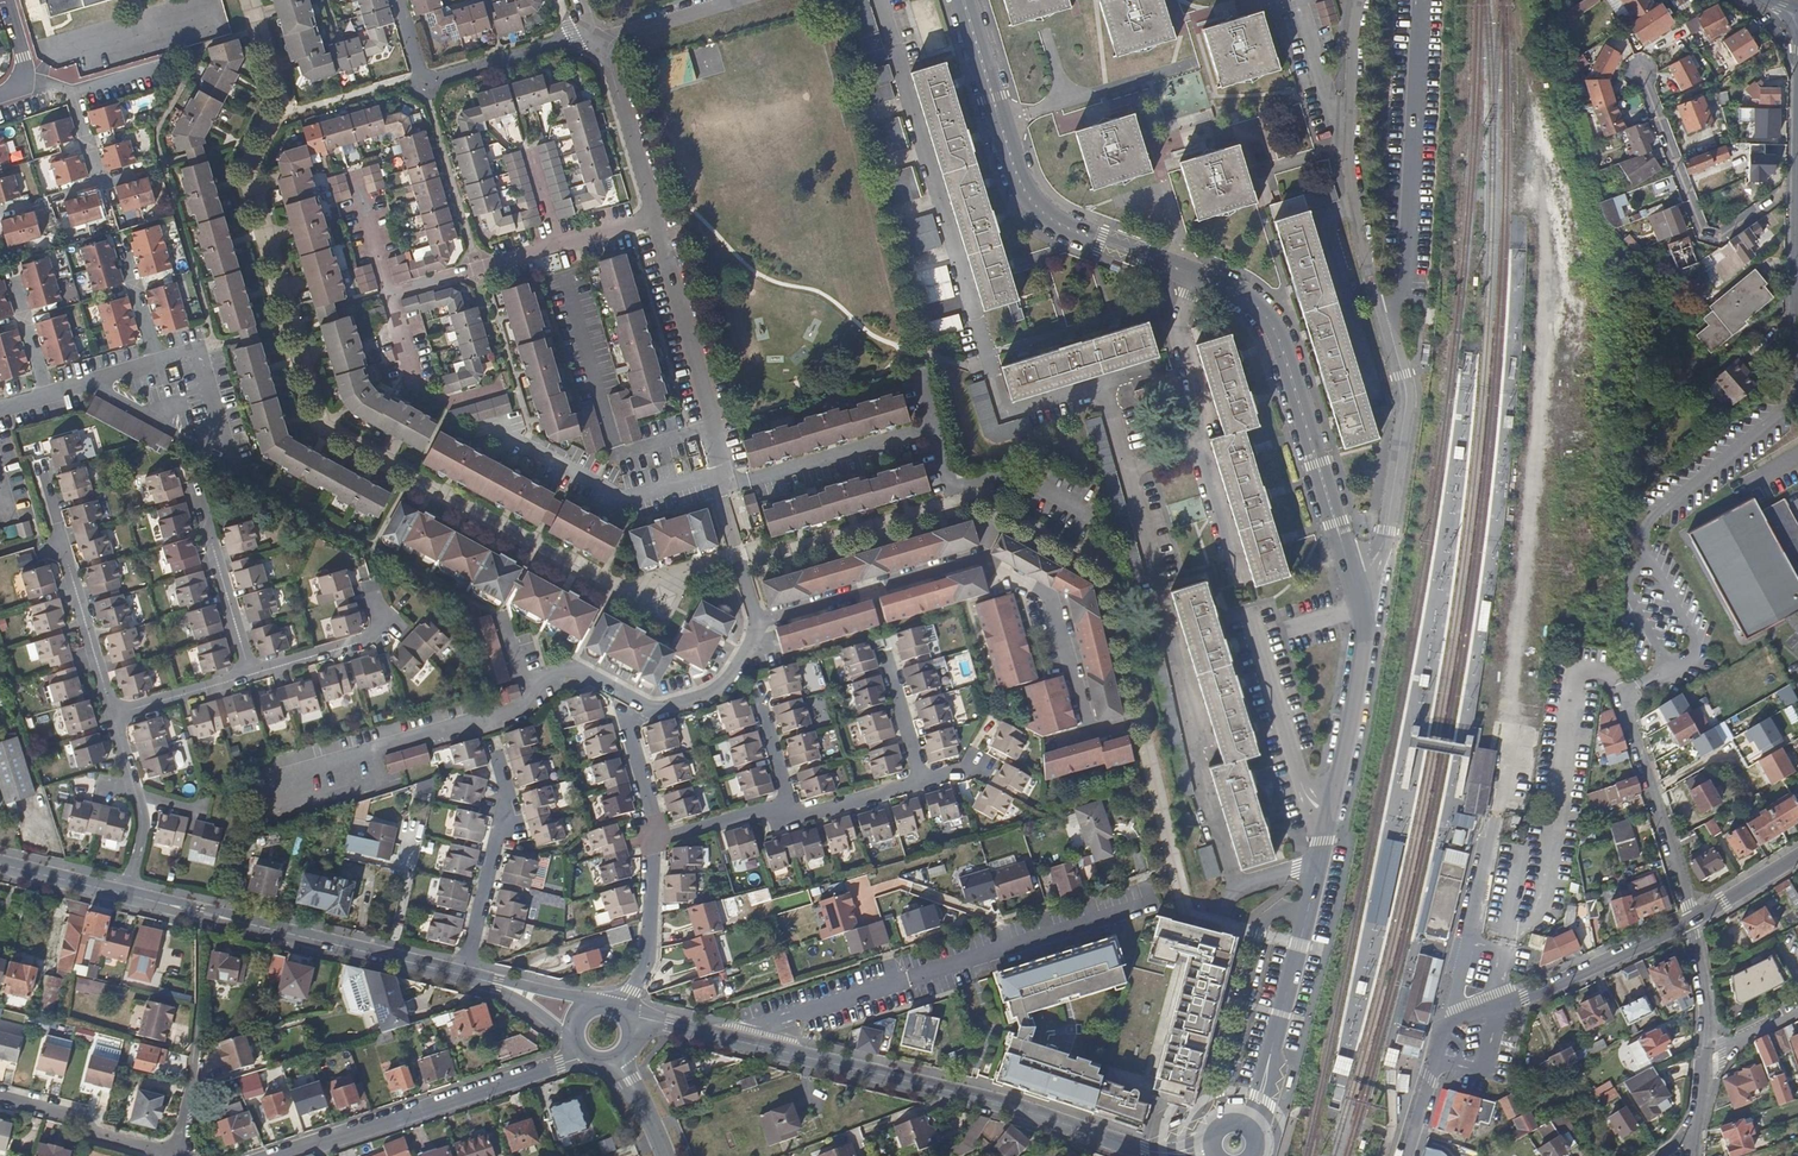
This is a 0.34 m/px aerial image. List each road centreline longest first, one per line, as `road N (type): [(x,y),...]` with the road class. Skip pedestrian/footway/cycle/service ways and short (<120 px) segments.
road 1 (residential): [(878,0),(1004,412),(1105,384),(1194,754)]
road 2 (unclassified): [(1358,0),(1349,172),(1406,396),(1387,530),(1379,553),(1353,579)]
road 3 (unclassified): [(633,1022),(1007,1106),(1145,1152),(1211,1148)]
road 4 (residential): [(755,624),(975,562),(1053,602),(1090,736)]
road 5 (residential): [(1283,1014),(1358,677),(1363,626),(1353,579)]
road 6 (residential): [(1693,921),(1525,1000),(1444,1029),(1406,1155)]
road 7 (residential): [(964,0),(1013,165),(1034,204),(1055,222),(1186,274)]
road 8 (residential): [(1186,274),(1243,295),(1275,329),(1353,579)]
road 9 (unclassified): [(463,976),(128,894)]
road 10 (residential): [(277,1155),(574,1052)]
road 11 (residential): [(1186,274),(1176,304),(1201,399),(1202,448),(1240,572)]
road 12 (residential): [(1797,190),(1724,237),(1699,231),(1640,67)]
road 13 (residential): [(539,704),(566,668),(642,703),(703,694),(730,669),(755,624)]
road 14 (residential): [(278,785),(539,704)]
road 15 (residential): [(110,716),(38,465)]
road 16 (residential): [(570,298),(618,450),(714,428)]
road 17 (residential): [(1619,683),(1693,921)]
road 18 (residential): [(463,976),(508,802),(490,739)]
road 19 (residential): [(726,472),(624,499),(505,430)]
road 20 (residential): [(714,428),(653,216)]
road 21 (residential): [(726,472),(749,480),(931,430)]
road 22 (residential): [(193,481),(250,675)]
road 23 (residential): [(931,430),(945,478),(969,484),(1008,476),(1072,514)]
road 24 (residential): [(603,47),(572,42),(422,79)]
road 25 (residential): [(178,1155),(0,1105)]
road 26 (residential): [(372,584),(377,633),(250,675)]
road 27 (residential): [(558,244),(388,291)]
road 28 (residential): [(653,216),(603,47)]
road 29 (residential): [(658,838),(651,950),(617,1004)]
road 30 (residential): [(755,624),(721,498),(726,472)]
road 31 (residential): [(603,47),(751,0)]
road 32 (residential): [(100,184),(70,90),(20,77)]
road 33 (residential): [(250,675),(110,716)]
road 34 (residential): [(658,838),(744,816),(796,815)]
road 35 (residential): [(922,786),(888,652)]
road 36 (residential): [(796,815),(755,685)]
road 37 (unclassified): [(128,894),(0,864)]
road 38 (residential): [(796,815),(922,786)]
road 39 (residential): [(1708,1046),(1693,921)]
road 40 (residential): [(1257,1136),(1283,1014)]
road 41 (unclassified): [(1797,854),(1693,921)]

